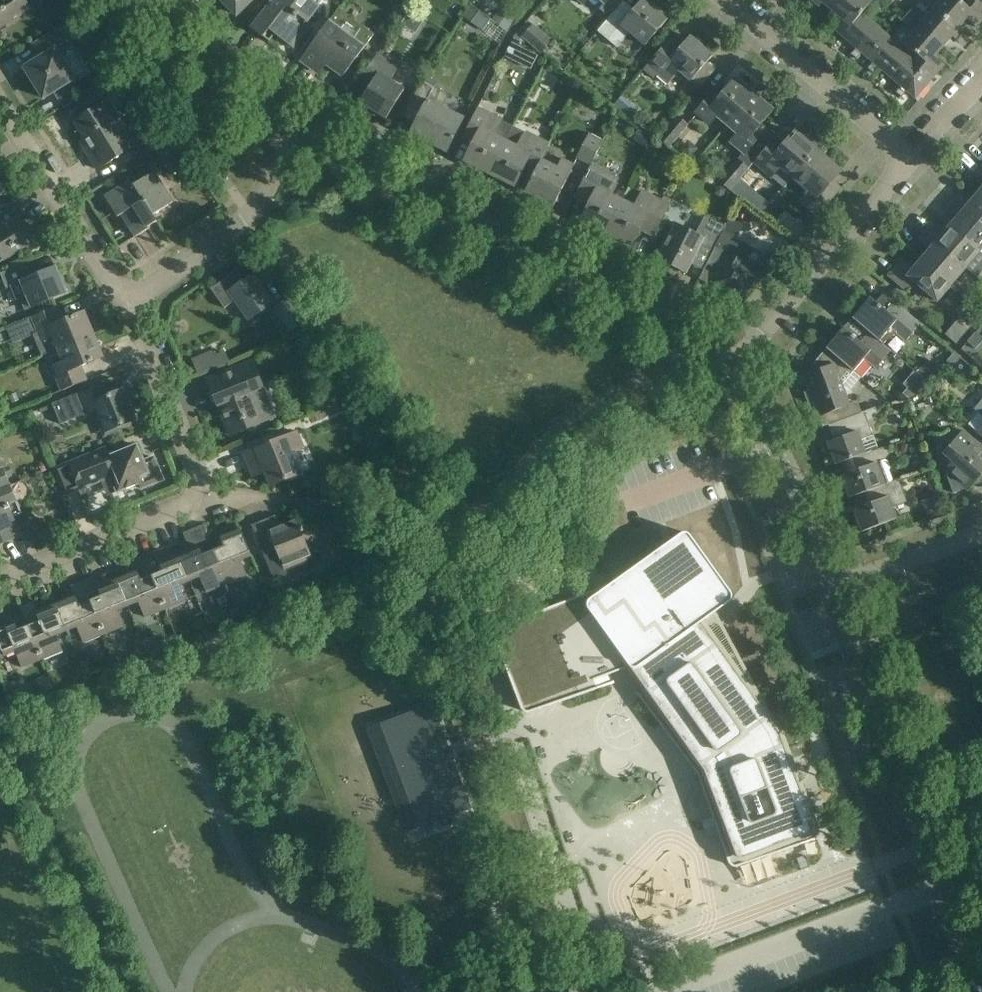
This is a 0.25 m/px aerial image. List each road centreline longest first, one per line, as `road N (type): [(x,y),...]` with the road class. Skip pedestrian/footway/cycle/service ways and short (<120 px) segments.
road 1 (residential): [(721,375),(910,159),(721,0)]
road 2 (residential): [(721,375),(654,313),(295,127)]
road 3 (residential): [(976,991),(832,588)]
road 4 (residential): [(0,582),(204,495),(130,305)]
road 5 (residential): [(130,305),(249,216),(295,127)]
road 6 (residential): [(832,588),(769,439),(721,375)]
road 7 (residential): [(130,305),(0,102)]
road 8 (residential): [(295,127),(236,97),(173,39),(146,0)]
road 9 (residential): [(832,588),(981,531)]

